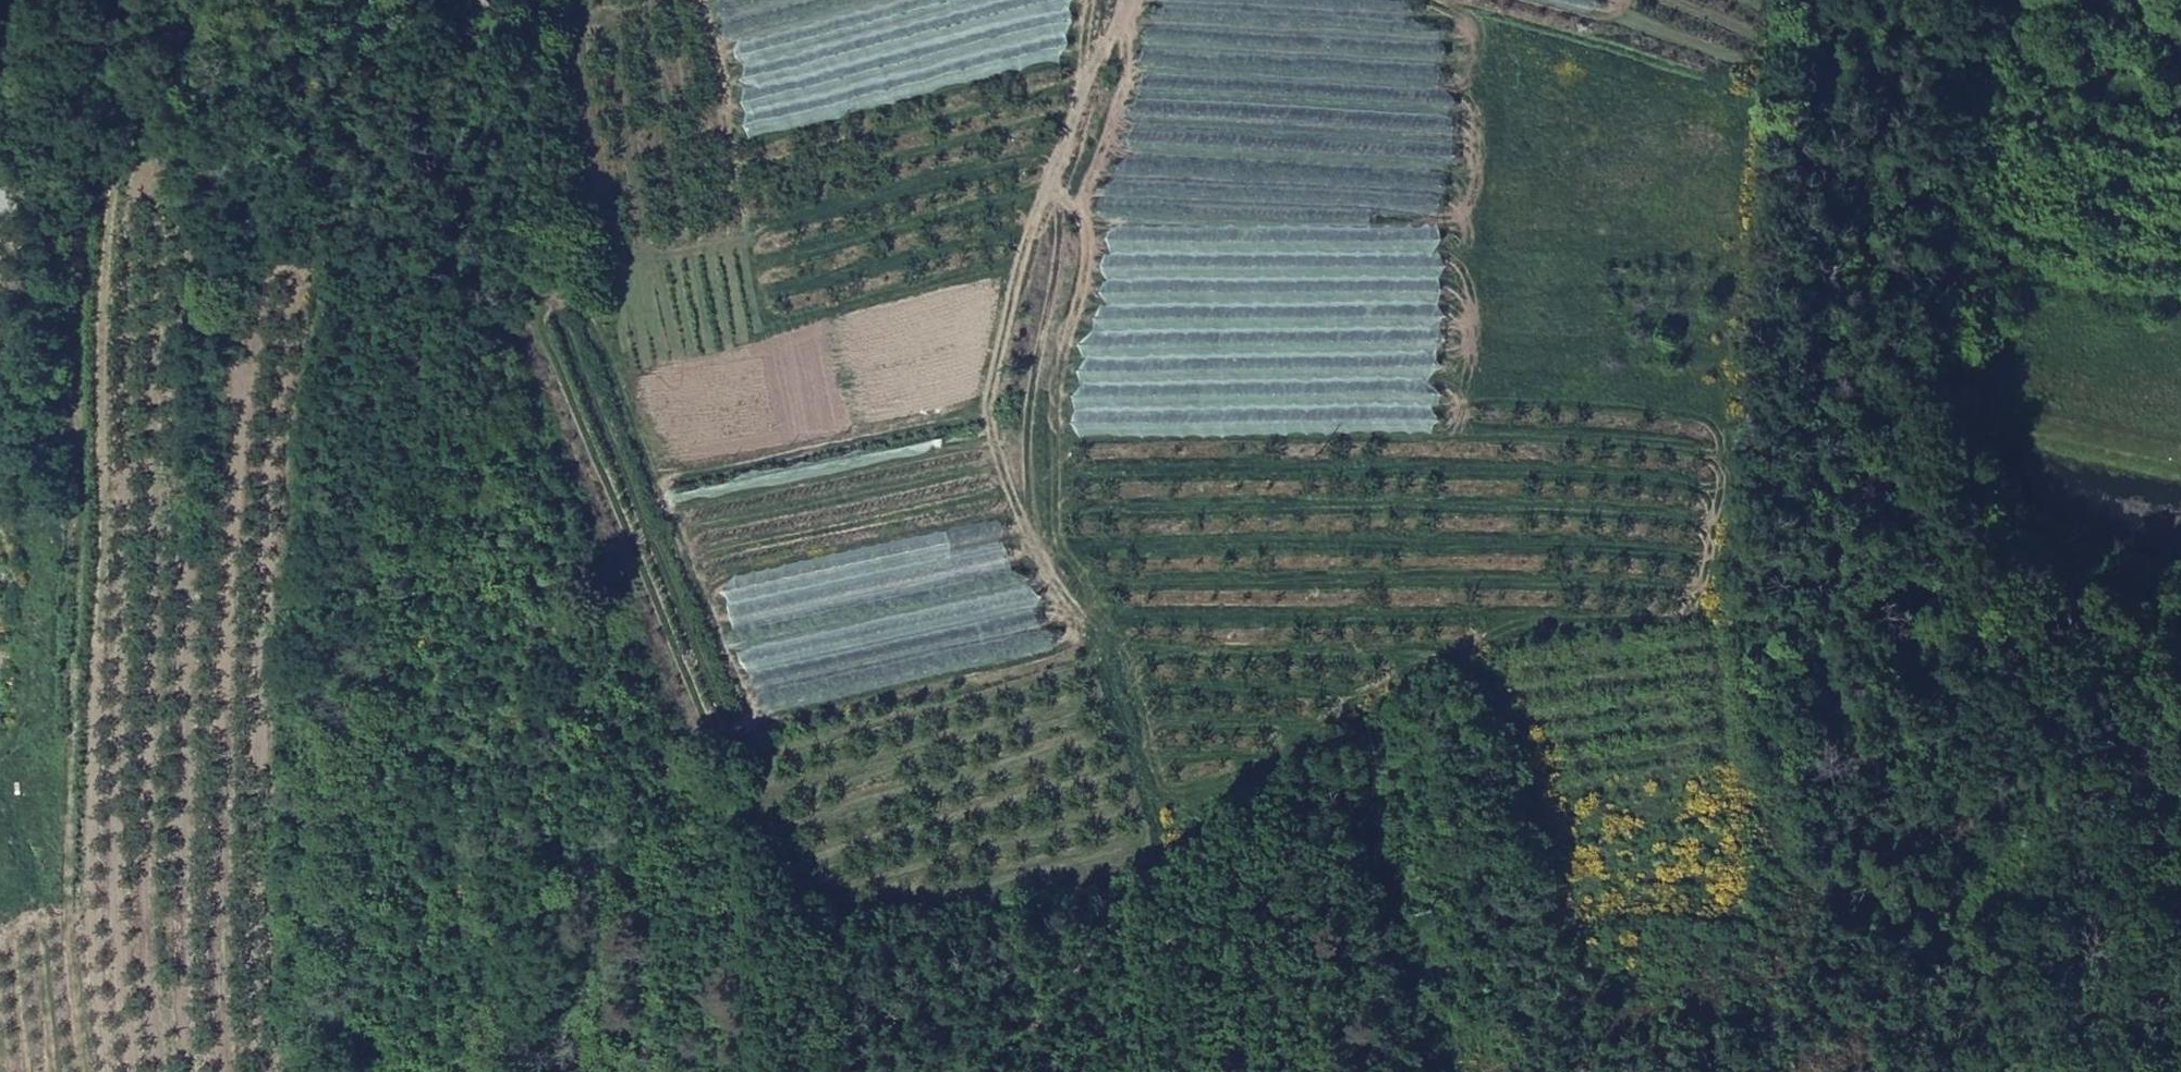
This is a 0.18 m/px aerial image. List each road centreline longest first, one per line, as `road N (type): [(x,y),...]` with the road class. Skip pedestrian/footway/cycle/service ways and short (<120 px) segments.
road 1 (track): [(1128,0),(1119,35),(1098,60),(1075,167),(1031,257),(1018,336),(996,401),(1020,510),(1106,662),(1164,851),(1153,891),(1039,1017),(1018,1071)]

